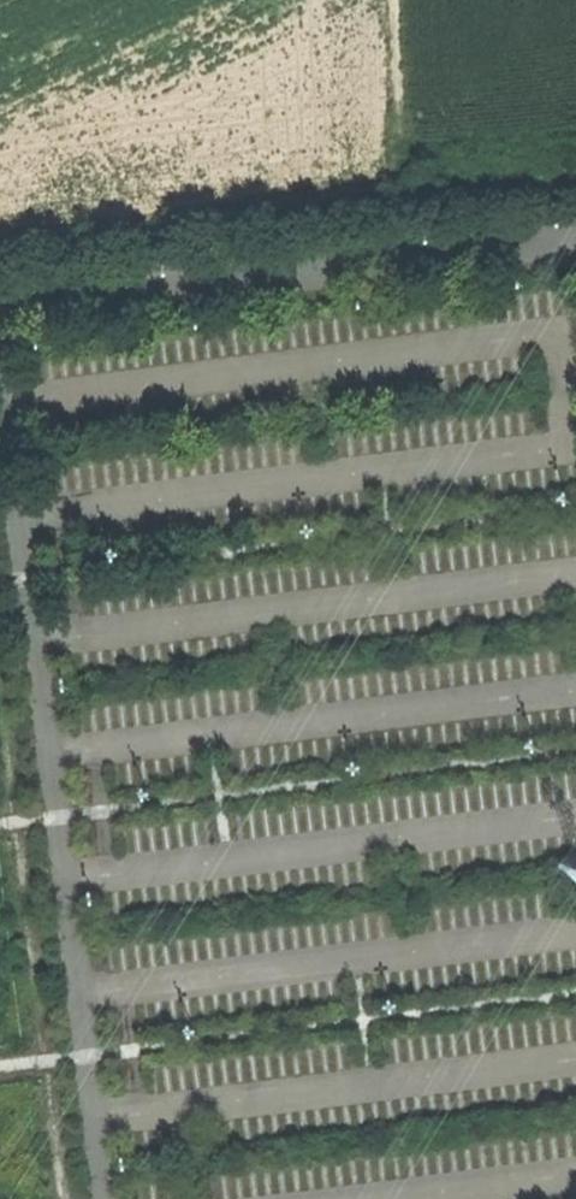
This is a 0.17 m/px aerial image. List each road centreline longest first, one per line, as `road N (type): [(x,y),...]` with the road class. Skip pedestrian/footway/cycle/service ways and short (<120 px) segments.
road 1 (track): [(392,0),(398,195)]

